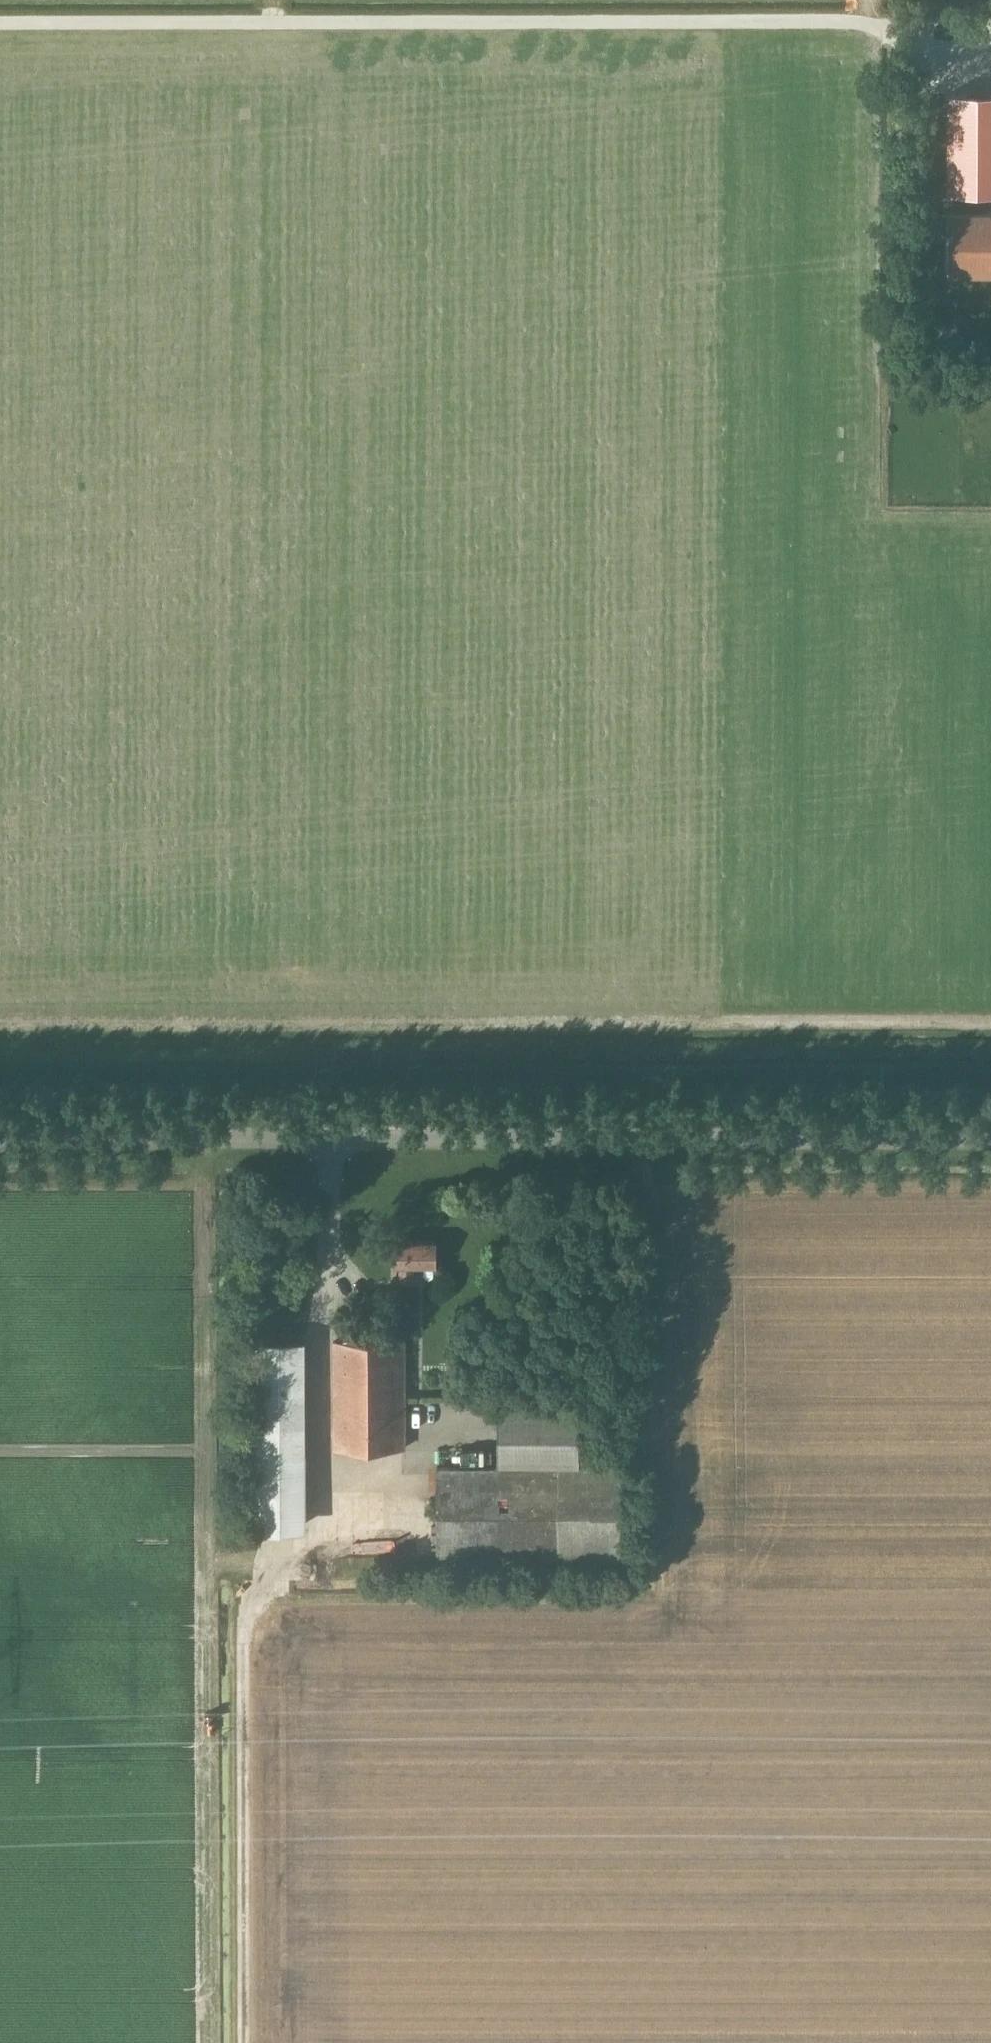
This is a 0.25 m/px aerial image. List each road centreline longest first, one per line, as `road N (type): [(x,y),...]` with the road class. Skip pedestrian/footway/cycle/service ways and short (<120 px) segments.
road 1 (unclassified): [(990,1140),(0,1138)]

